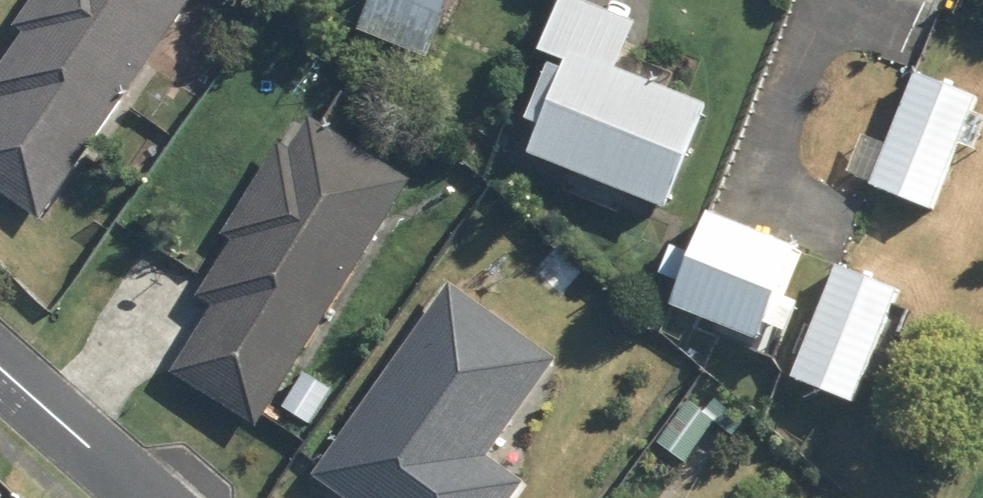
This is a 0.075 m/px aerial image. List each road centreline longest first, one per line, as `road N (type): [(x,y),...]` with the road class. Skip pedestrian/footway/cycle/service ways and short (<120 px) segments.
road 1 (residential): [(154,497),(0,361)]

